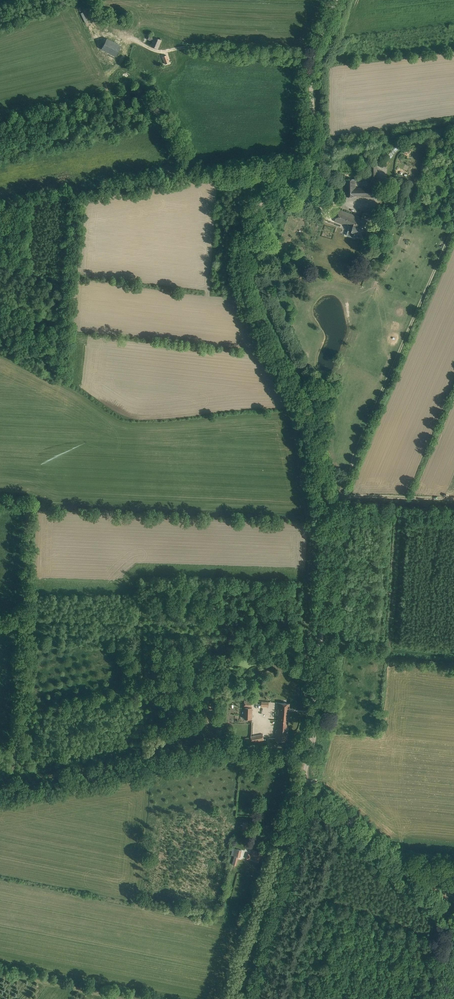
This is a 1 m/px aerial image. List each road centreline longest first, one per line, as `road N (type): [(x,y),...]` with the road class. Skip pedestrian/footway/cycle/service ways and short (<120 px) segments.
road 1 (unclassified): [(302,776),(318,709),(324,501),(303,401),(241,279),(239,247),(251,217),(316,138),(315,54),(336,0)]
road 2 (track): [(213,171),(76,192),(59,384)]
road 3 (track): [(453,227),(338,497)]
road 4 (track): [(267,745),(0,797)]
road 5 (unclassified): [(453,917),(302,776)]
road 6 (track): [(22,793),(26,623)]
road 7 (unclassified): [(255,931),(302,776)]
road 8 (track): [(31,503),(26,623)]

